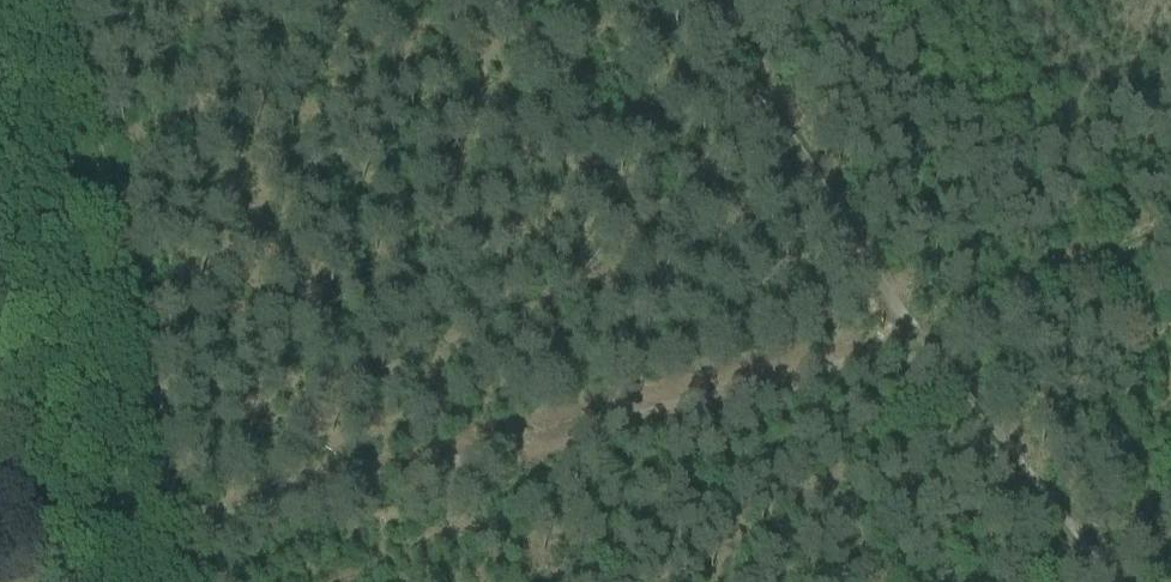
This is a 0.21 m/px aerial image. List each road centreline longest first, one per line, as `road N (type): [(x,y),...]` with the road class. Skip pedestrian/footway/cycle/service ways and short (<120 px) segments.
road 1 (track): [(921,335),(174,511)]
road 2 (track): [(79,0),(174,511)]
road 3 (track): [(921,335),(705,0)]
road 4 (track): [(1117,581),(921,335)]
road 5 (track): [(921,335),(1170,232)]

